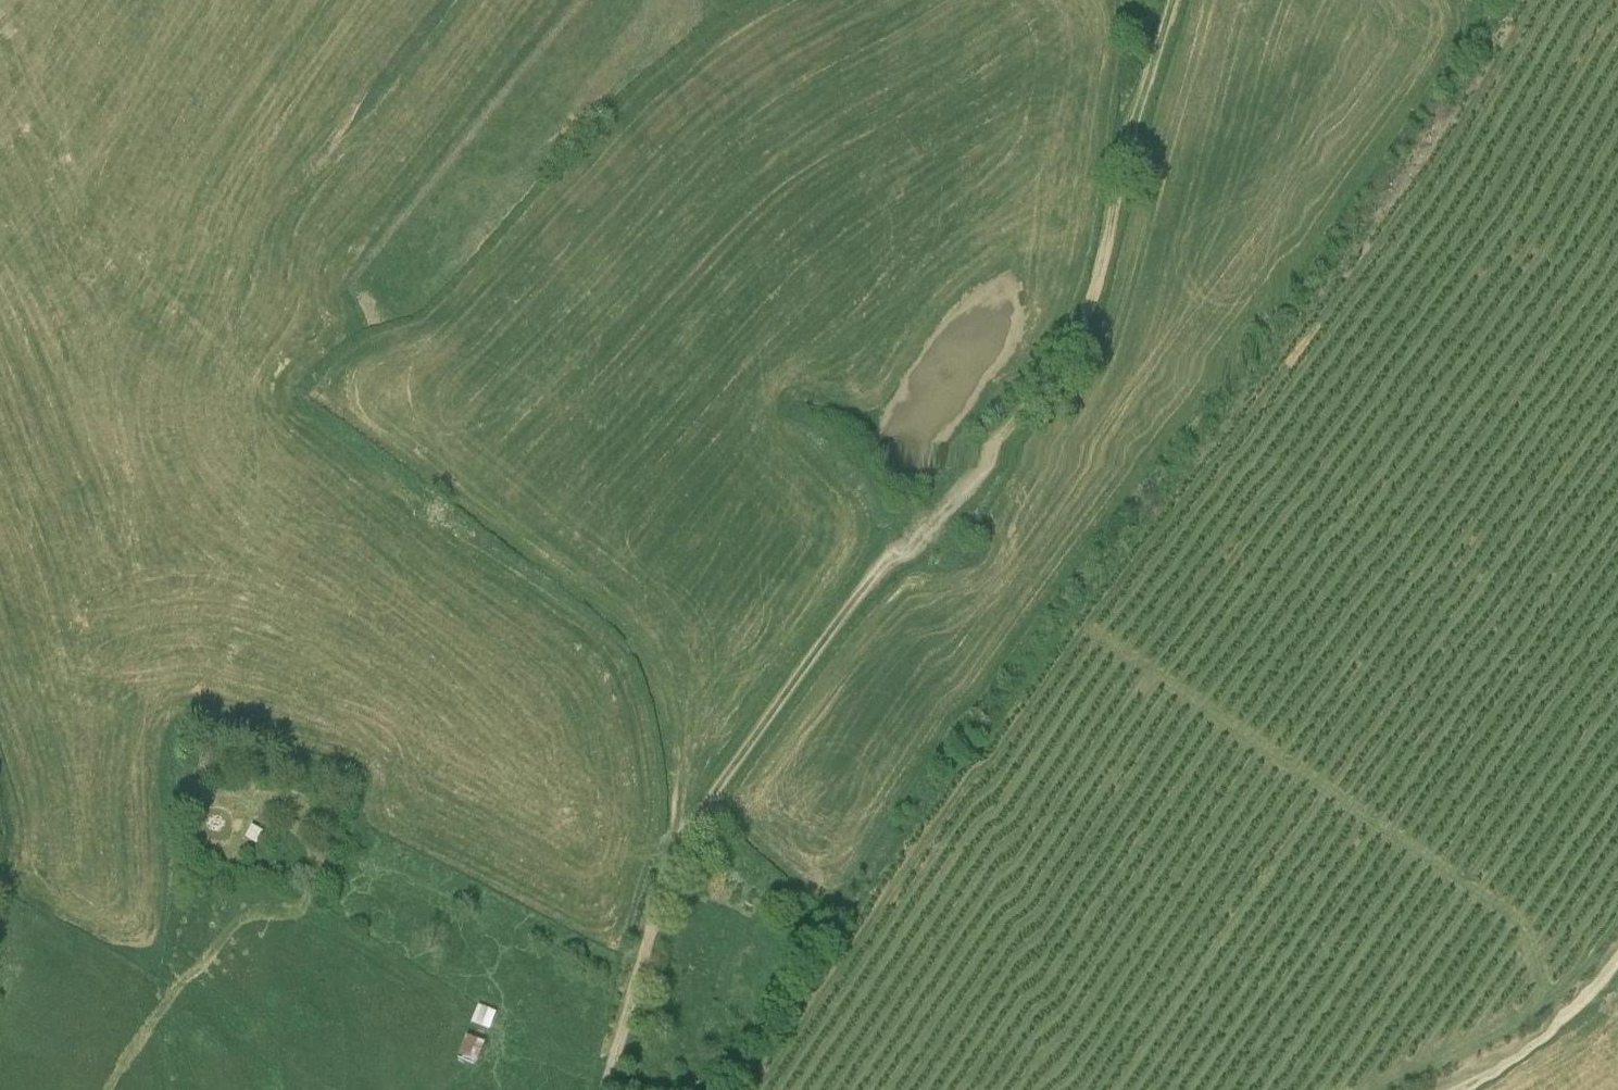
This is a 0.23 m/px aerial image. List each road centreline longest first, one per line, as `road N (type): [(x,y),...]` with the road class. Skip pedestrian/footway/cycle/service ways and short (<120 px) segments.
road 1 (track): [(1167,0),(1103,257),(1080,316),(1019,403),(839,606),(704,788),(676,837),(602,1089)]
road 2 (track): [(1423,1089),(1542,1032),(1617,963)]

